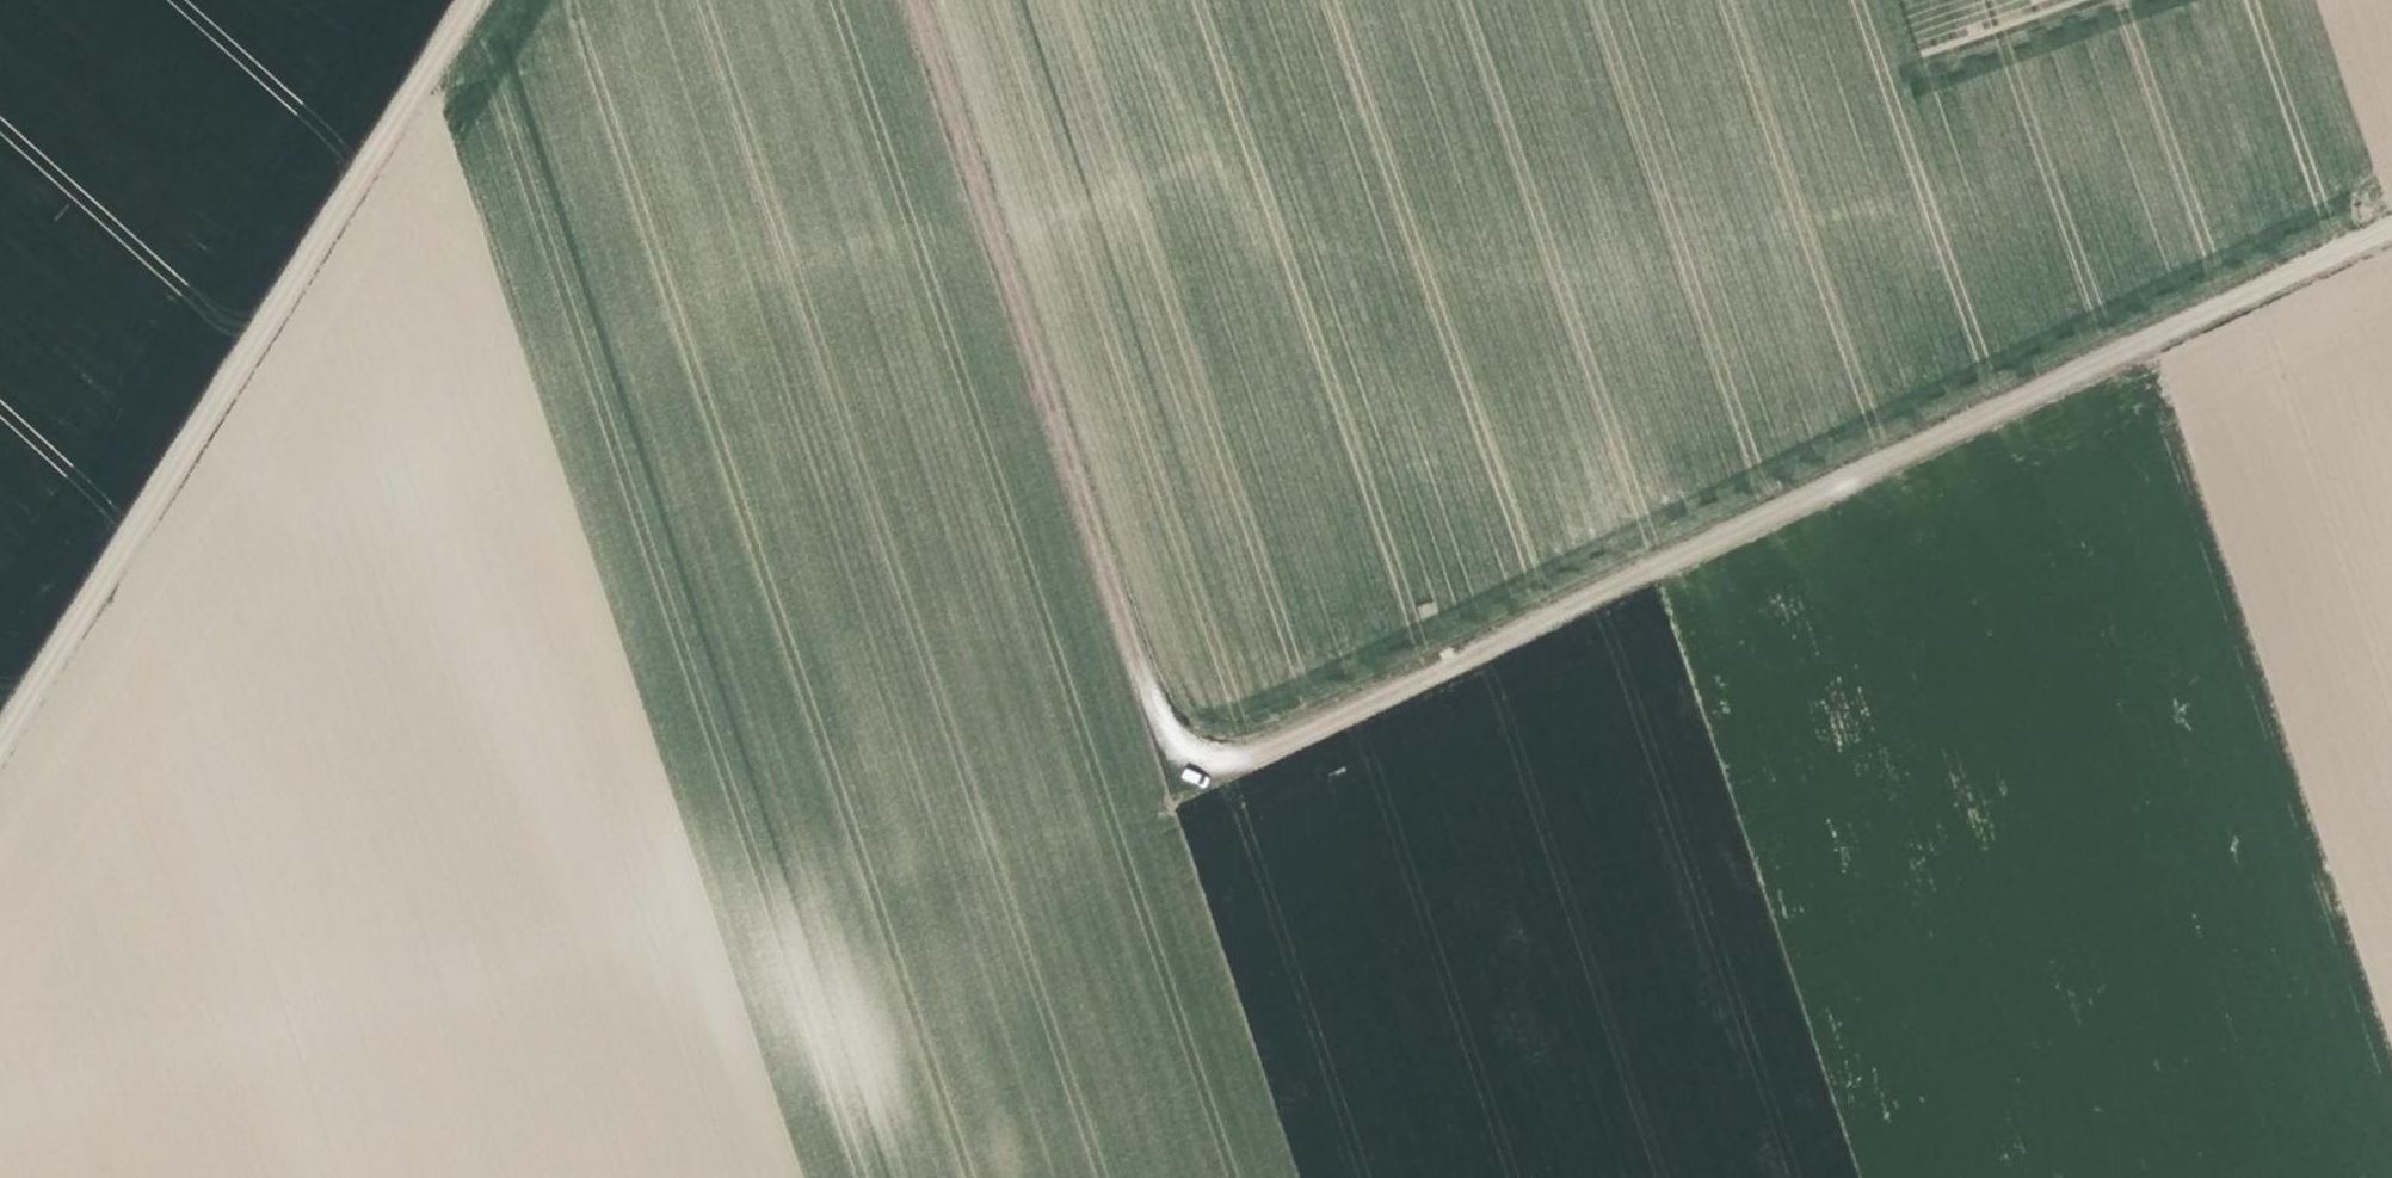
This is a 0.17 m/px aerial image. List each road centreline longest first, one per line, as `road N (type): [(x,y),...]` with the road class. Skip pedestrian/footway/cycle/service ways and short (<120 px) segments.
road 1 (track): [(913,0),(1181,786),(2391,228)]
road 2 (track): [(0,733),(469,0)]

